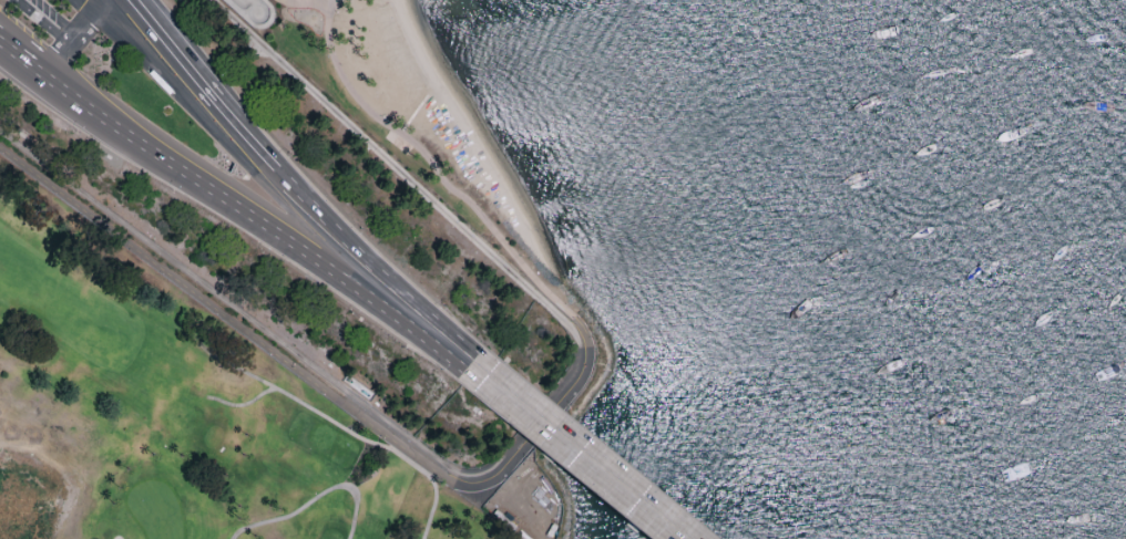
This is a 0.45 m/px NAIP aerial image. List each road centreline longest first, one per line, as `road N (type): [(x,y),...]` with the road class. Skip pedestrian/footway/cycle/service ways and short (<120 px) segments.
road 1 (motorway): [(0,42),(311,251),(462,373)]
road 2 (motorway): [(477,354),(269,156),(136,0)]
road 3 (motorway): [(693,538),(477,354)]
road 4 (motorway): [(462,373),(659,538)]

